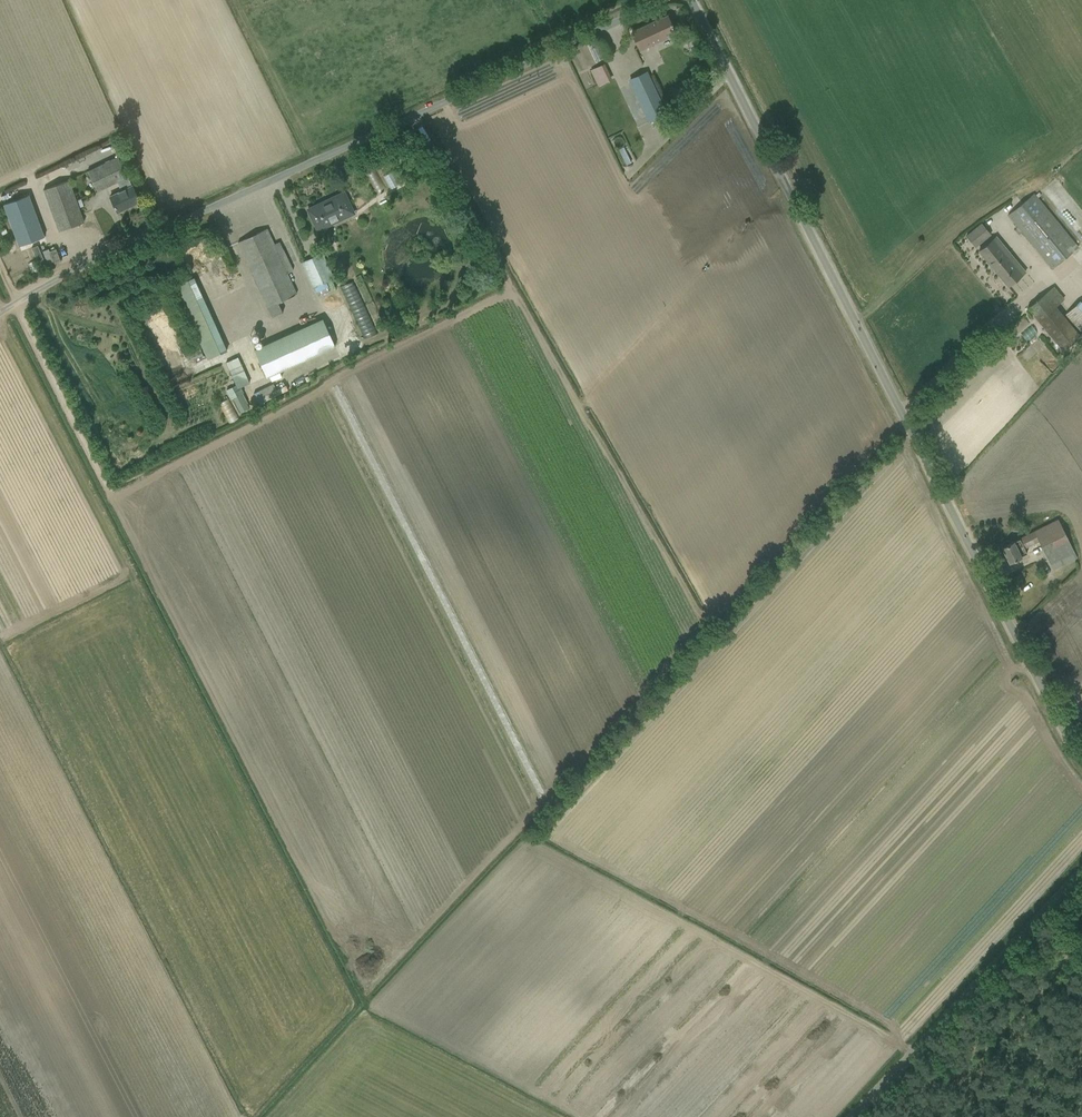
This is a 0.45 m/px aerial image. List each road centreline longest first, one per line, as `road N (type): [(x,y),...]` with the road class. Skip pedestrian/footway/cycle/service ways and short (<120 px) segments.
road 1 (unclassified): [(1081,753),(690,0)]
road 2 (unclassified): [(0,311),(154,229),(658,0)]
road 3 (unclassified): [(853,1116),(1081,868)]

